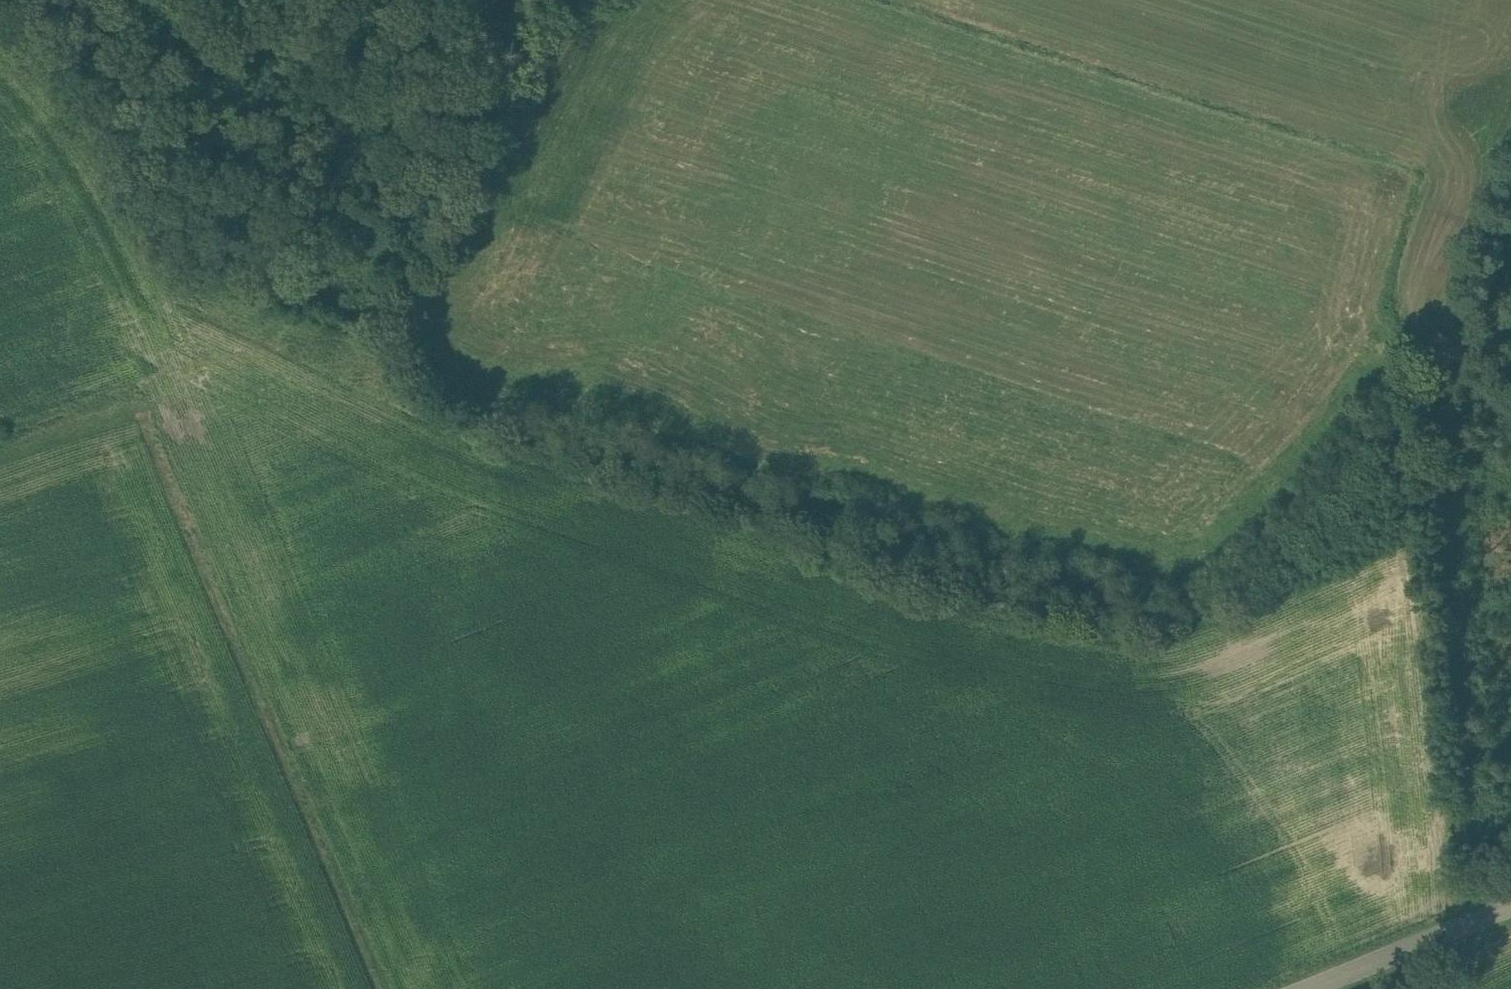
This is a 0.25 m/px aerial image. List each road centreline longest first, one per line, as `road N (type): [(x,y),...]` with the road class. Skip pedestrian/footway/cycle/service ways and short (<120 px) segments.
road 1 (track): [(230,664),(385,988)]
road 2 (unclassified): [(1510,893),(1284,988)]

